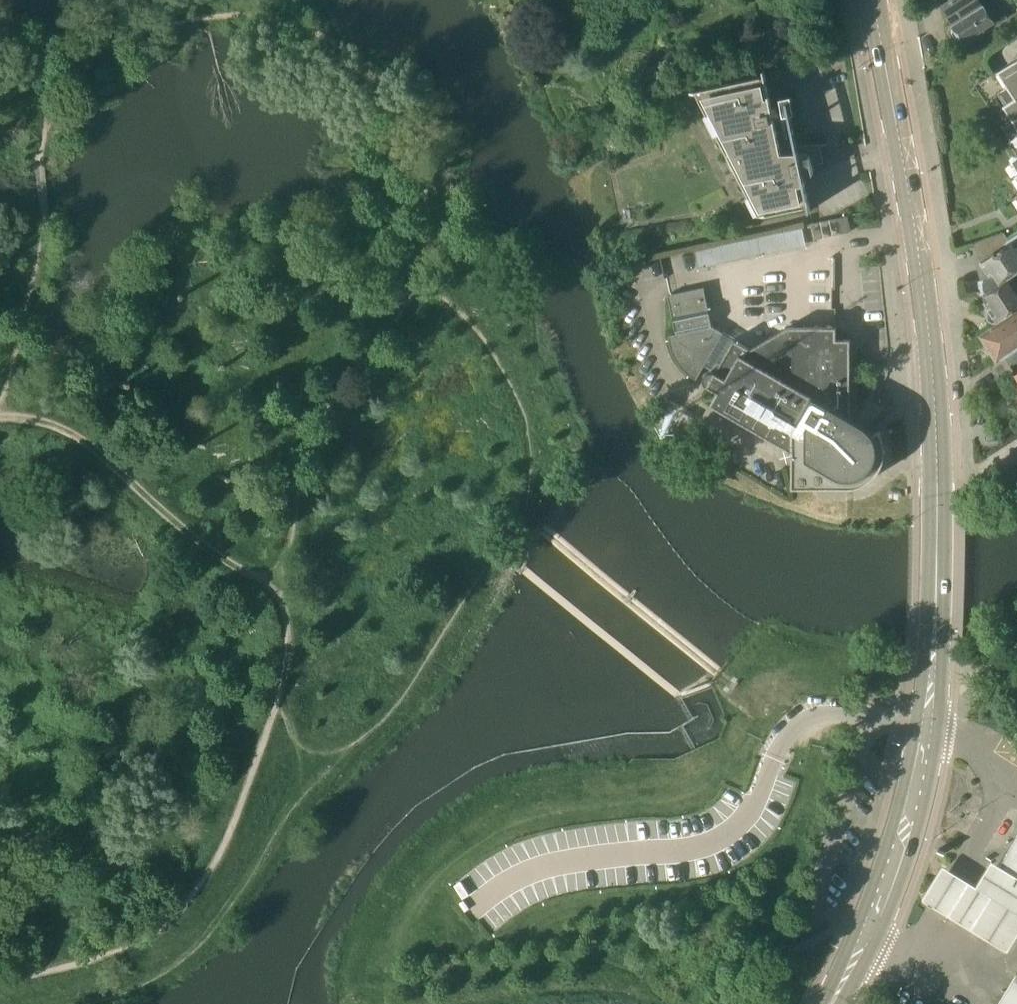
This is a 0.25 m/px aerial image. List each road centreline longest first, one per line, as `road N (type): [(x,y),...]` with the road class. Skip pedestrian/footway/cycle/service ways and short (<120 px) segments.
road 1 (secondary): [(833,1003),(913,802),(934,677),(934,377),(873,0)]

